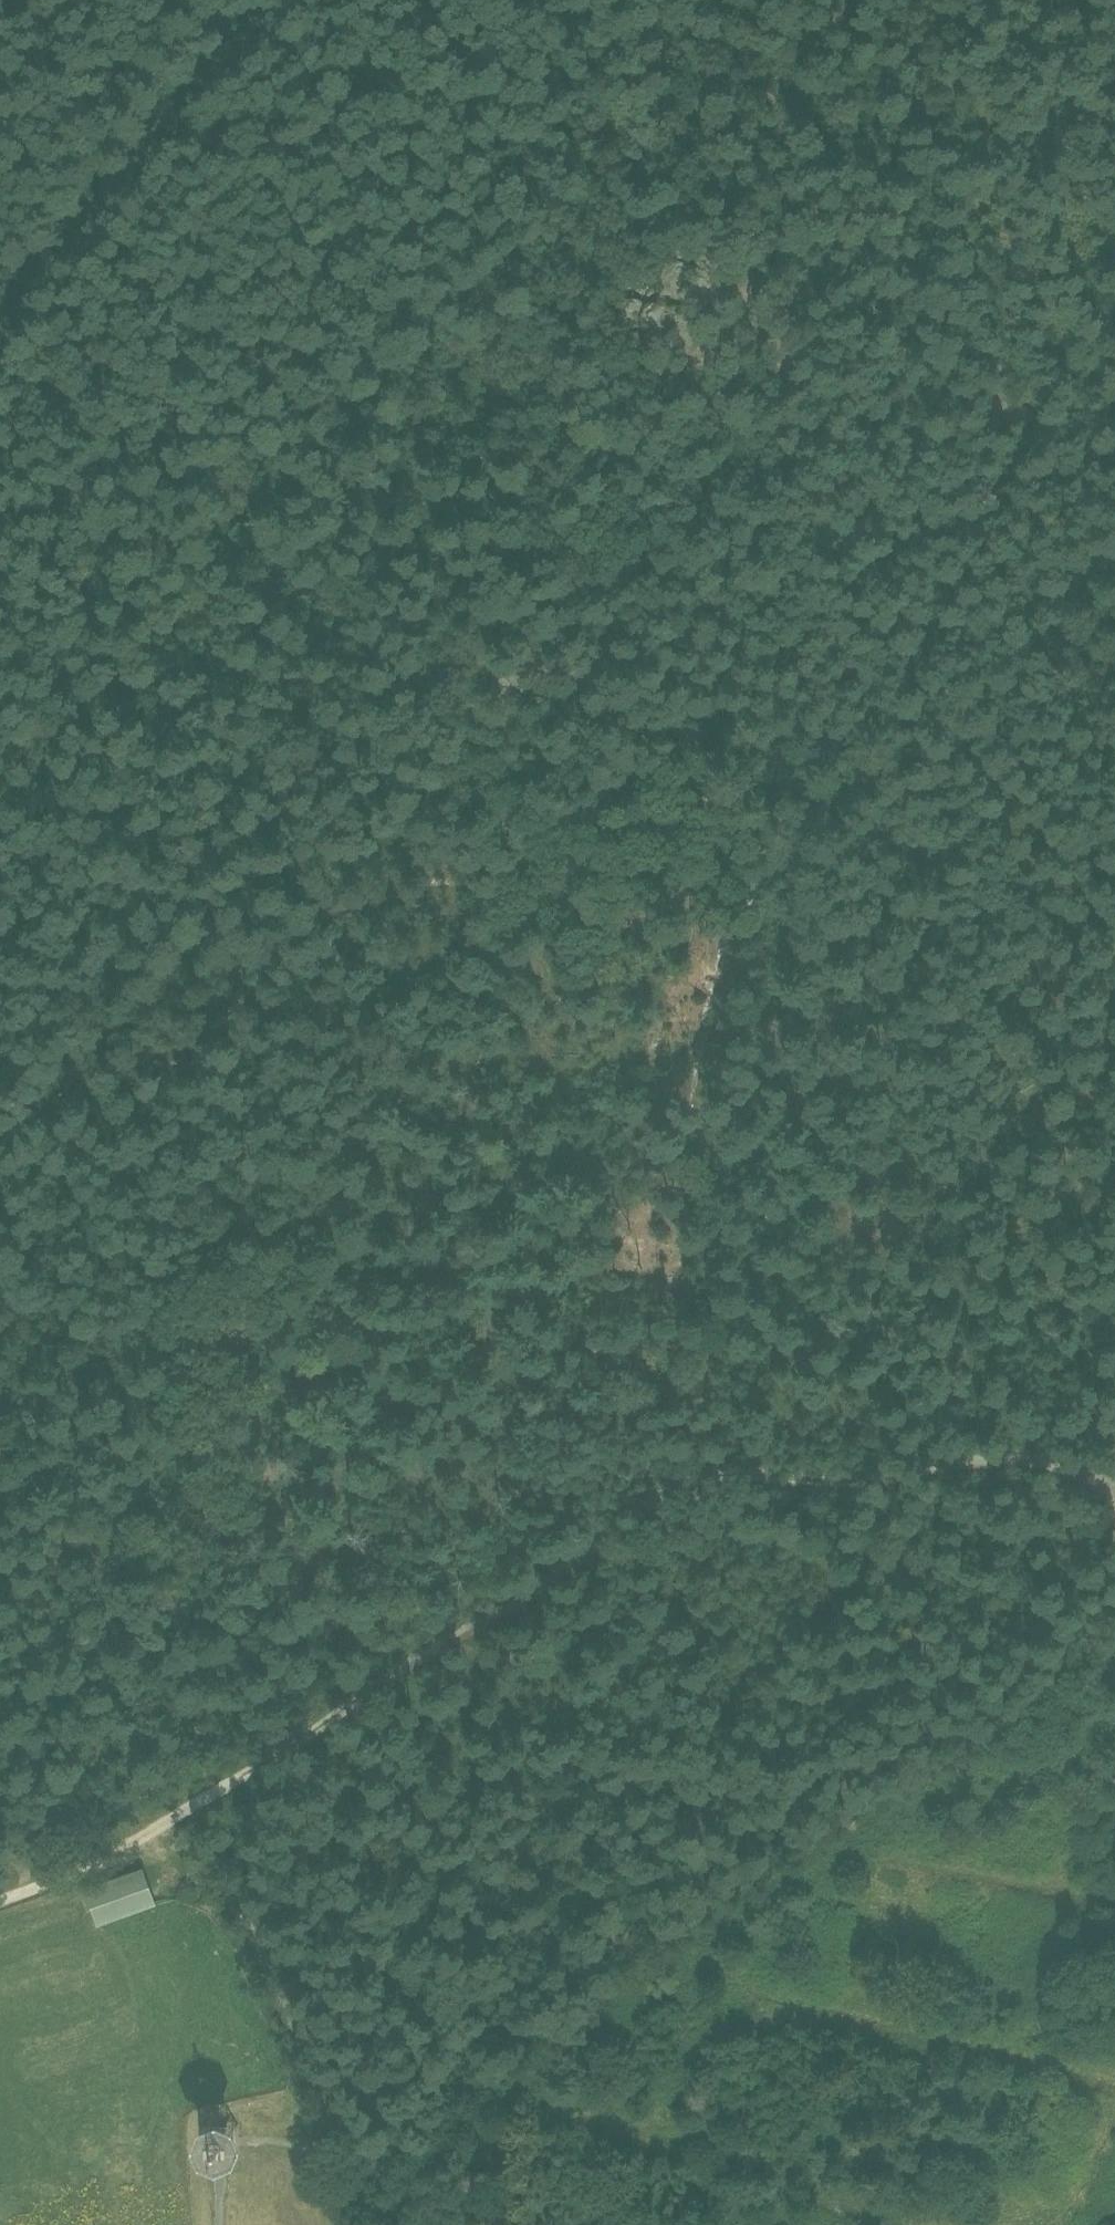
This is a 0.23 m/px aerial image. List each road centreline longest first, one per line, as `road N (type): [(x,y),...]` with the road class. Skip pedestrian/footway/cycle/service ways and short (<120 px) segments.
road 1 (track): [(1114,1489),(1086,1452),(977,1456),(858,1483),(721,1475),(619,1522),(484,1629),(134,1848),(0,1907)]

